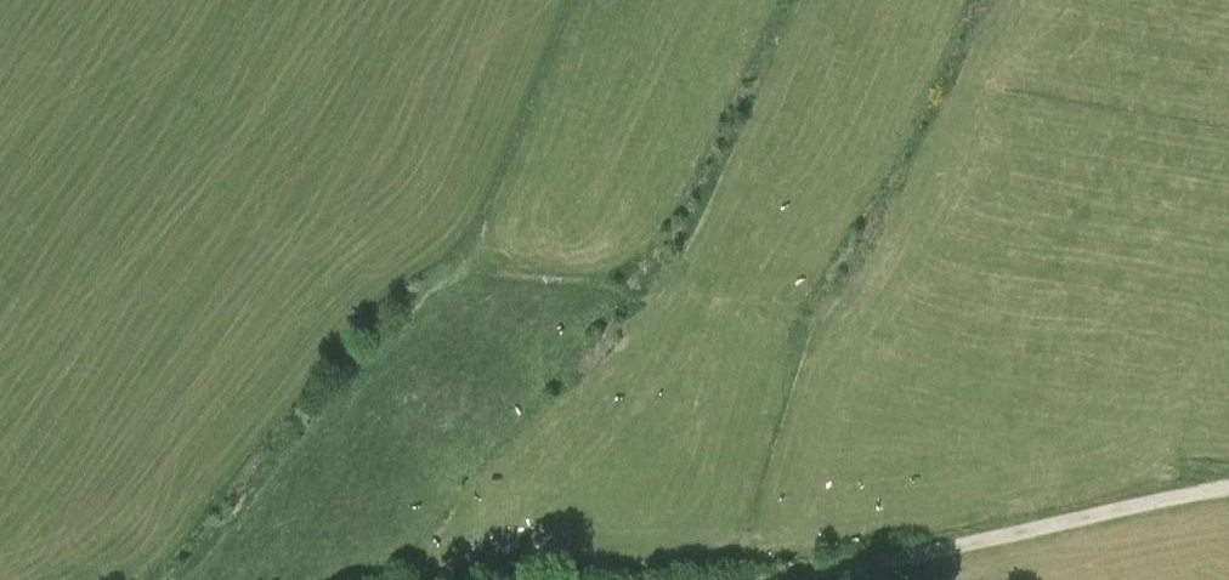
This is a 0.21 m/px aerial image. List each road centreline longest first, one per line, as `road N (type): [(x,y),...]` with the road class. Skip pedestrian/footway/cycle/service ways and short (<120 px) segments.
road 1 (track): [(779,579),(1228,485)]

